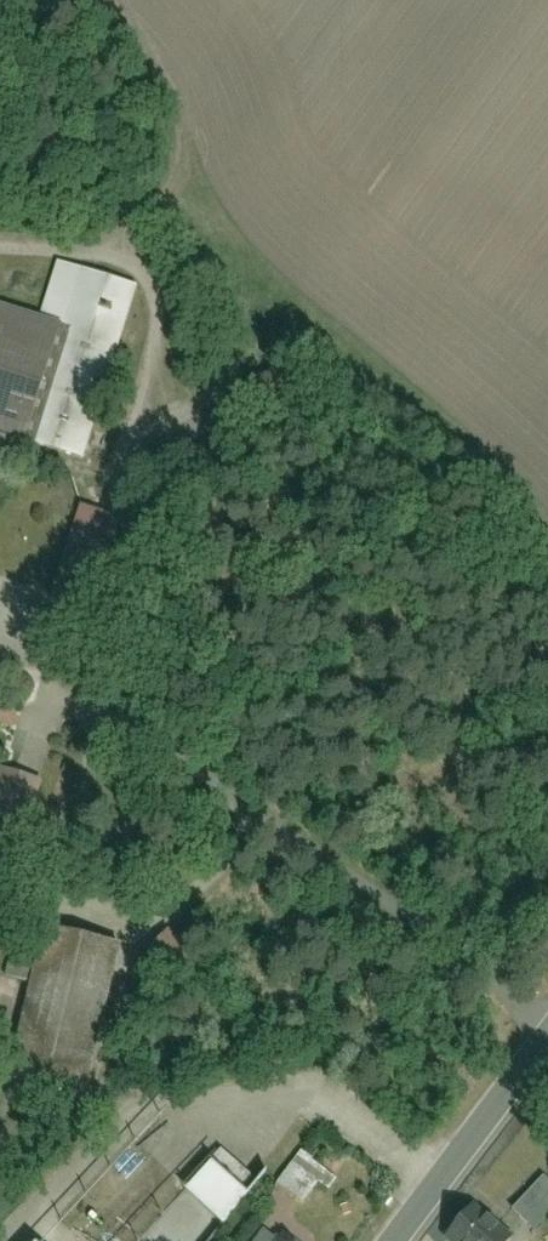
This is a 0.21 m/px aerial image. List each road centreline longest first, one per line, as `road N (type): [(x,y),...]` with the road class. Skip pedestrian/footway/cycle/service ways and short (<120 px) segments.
road 1 (track): [(0,245),(134,261),(161,301),(156,359),(131,434),(121,728)]
road 2 (track): [(134,261),(179,164),(29,0)]
road 3 (tertiary): [(390,1240),(547,1025)]

